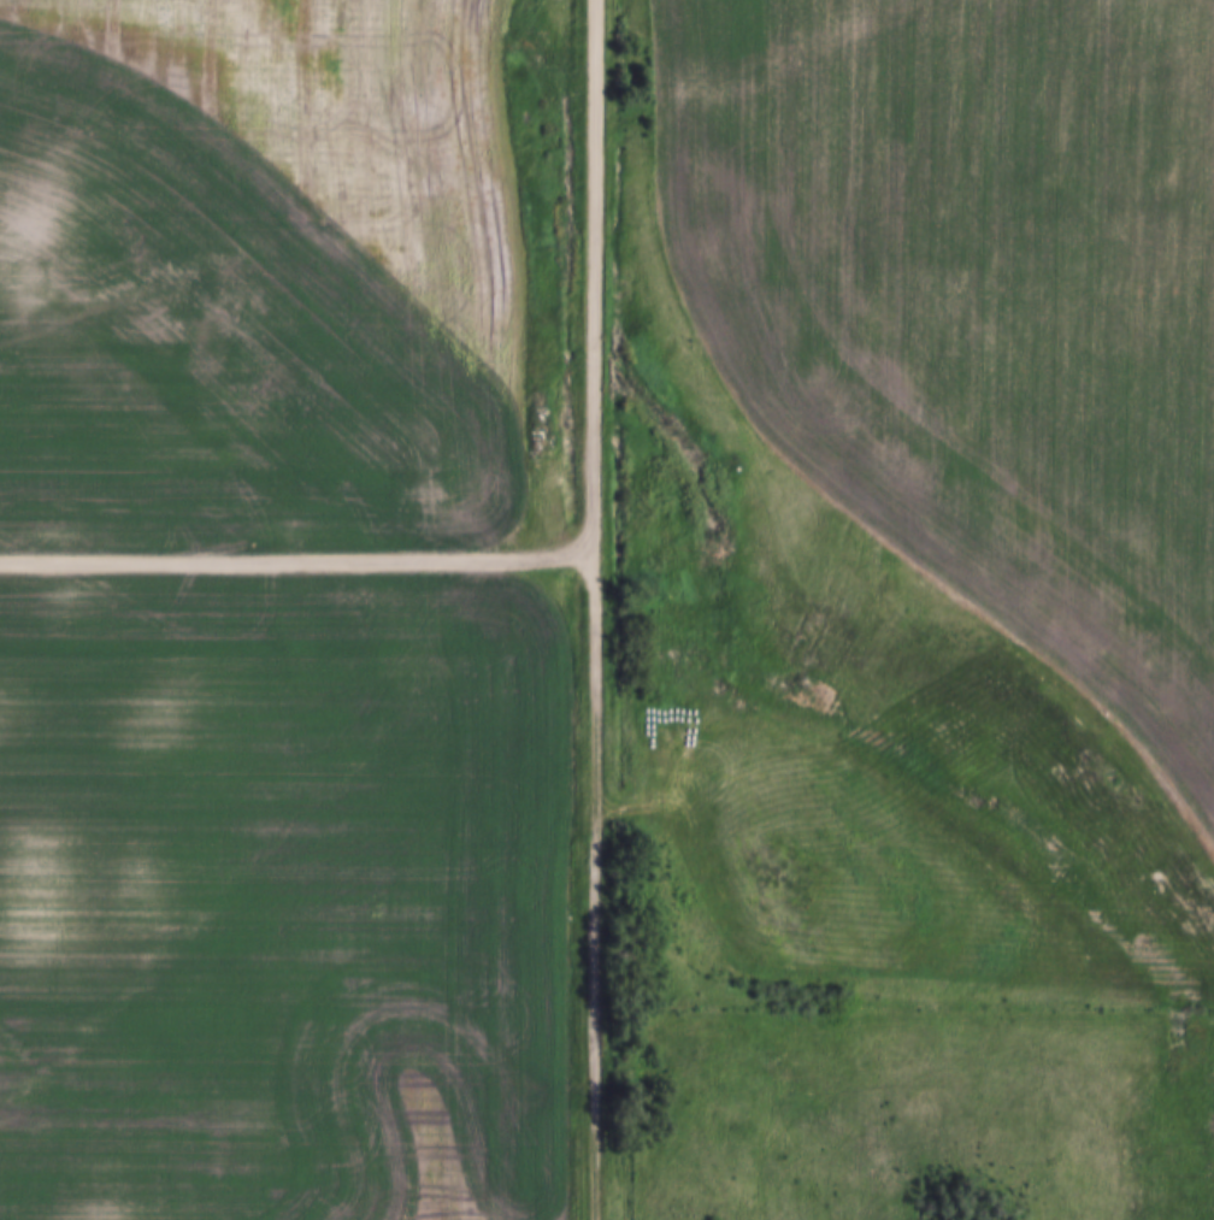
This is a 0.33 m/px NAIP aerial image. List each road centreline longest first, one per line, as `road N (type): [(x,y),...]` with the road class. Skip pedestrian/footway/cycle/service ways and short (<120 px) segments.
road 1 (track): [(600,1219),(599,0)]

